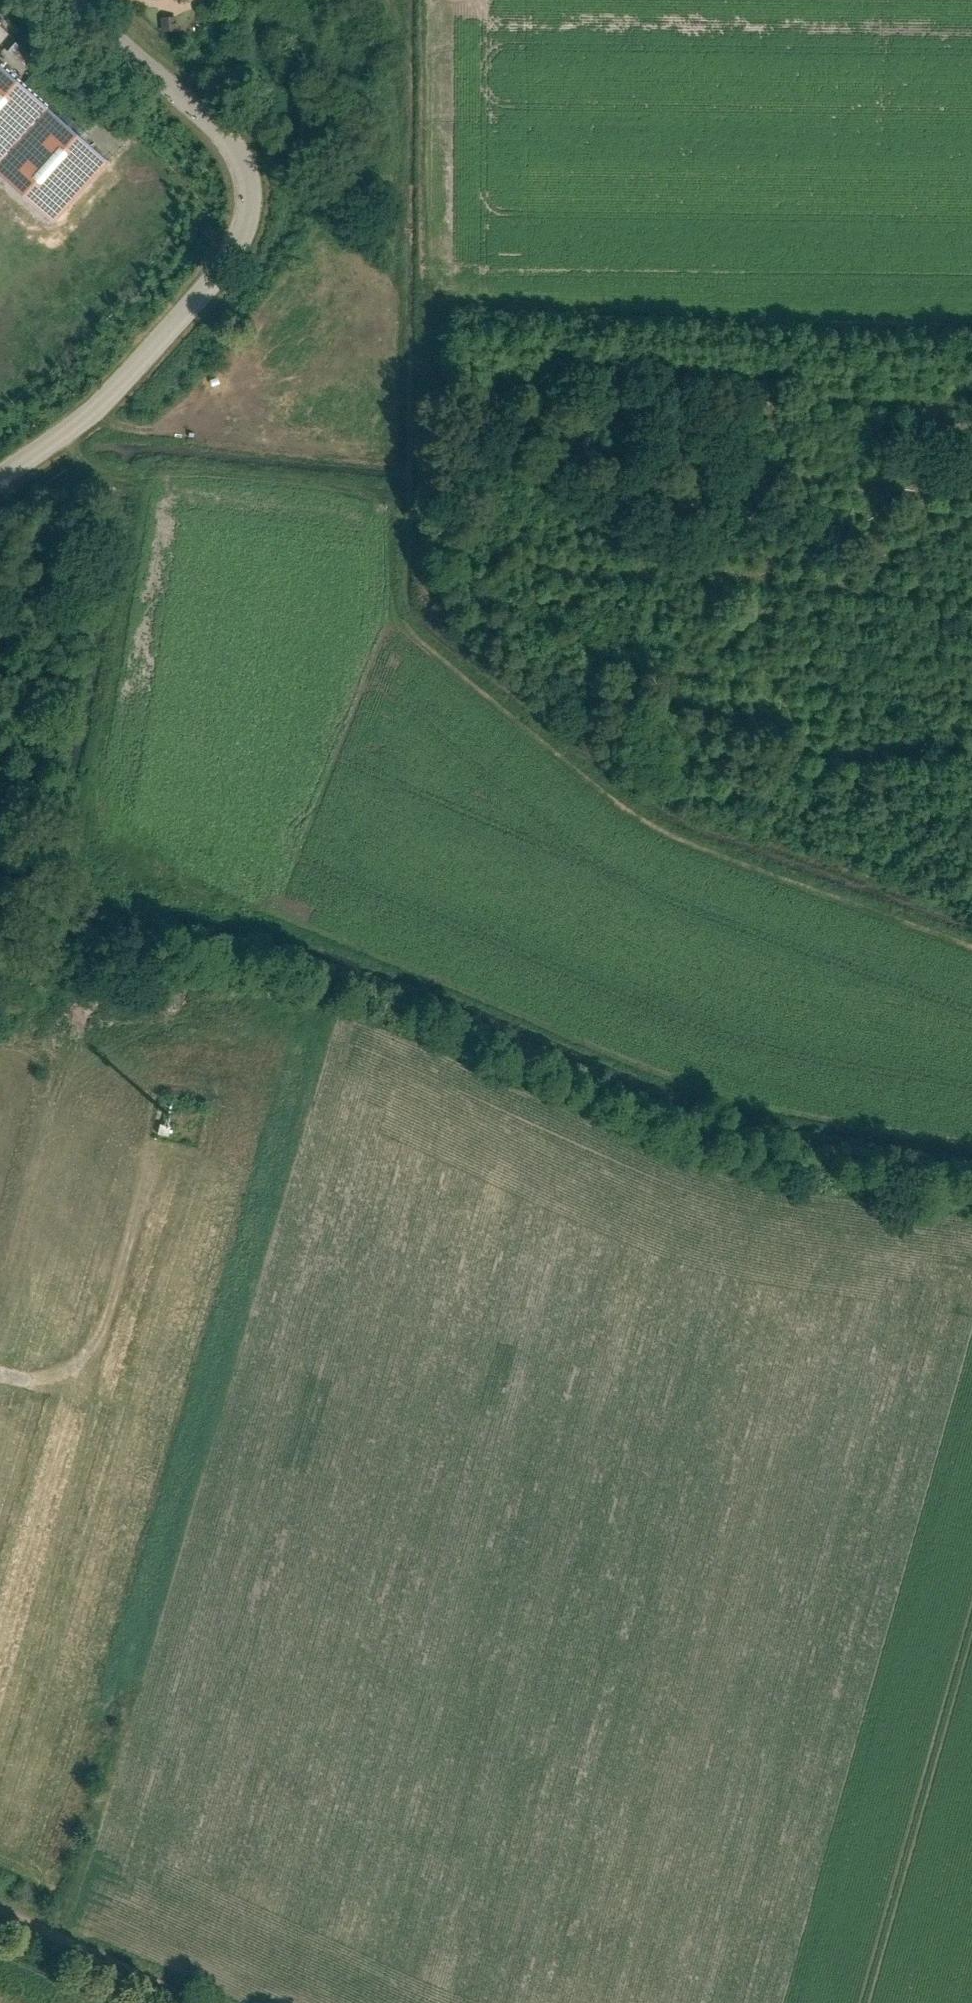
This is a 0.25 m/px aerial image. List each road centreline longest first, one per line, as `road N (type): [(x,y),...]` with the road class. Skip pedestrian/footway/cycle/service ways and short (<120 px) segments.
road 1 (unclassified): [(68,0),(216,130),(244,169),(251,202),(246,237),(227,268),(98,408),(0,478)]
road 2 (track): [(187,2002),(0,1912)]

